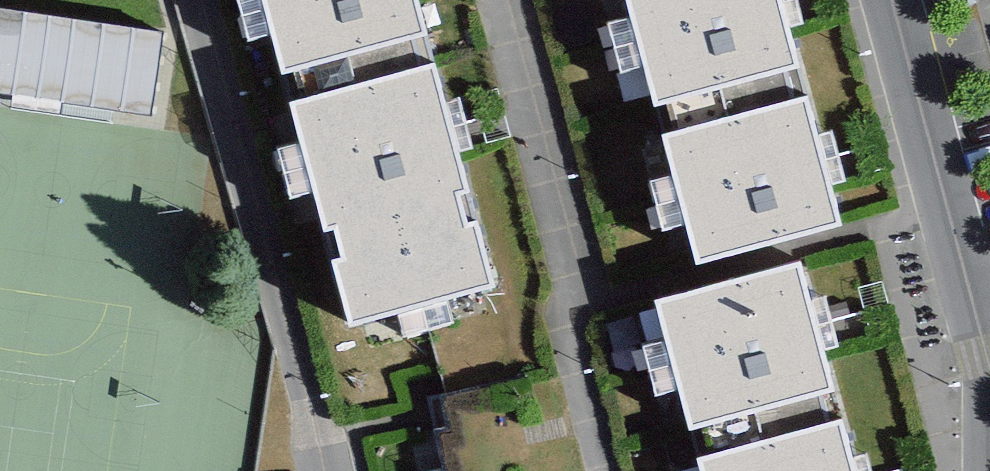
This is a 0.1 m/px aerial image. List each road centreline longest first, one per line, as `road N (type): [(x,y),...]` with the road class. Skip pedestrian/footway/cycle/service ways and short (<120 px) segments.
road 1 (residential): [(326,470),(206,0)]
road 2 (residential): [(893,0),(981,353),(983,470)]
road 3 (secondary): [(458,0),(557,470)]

